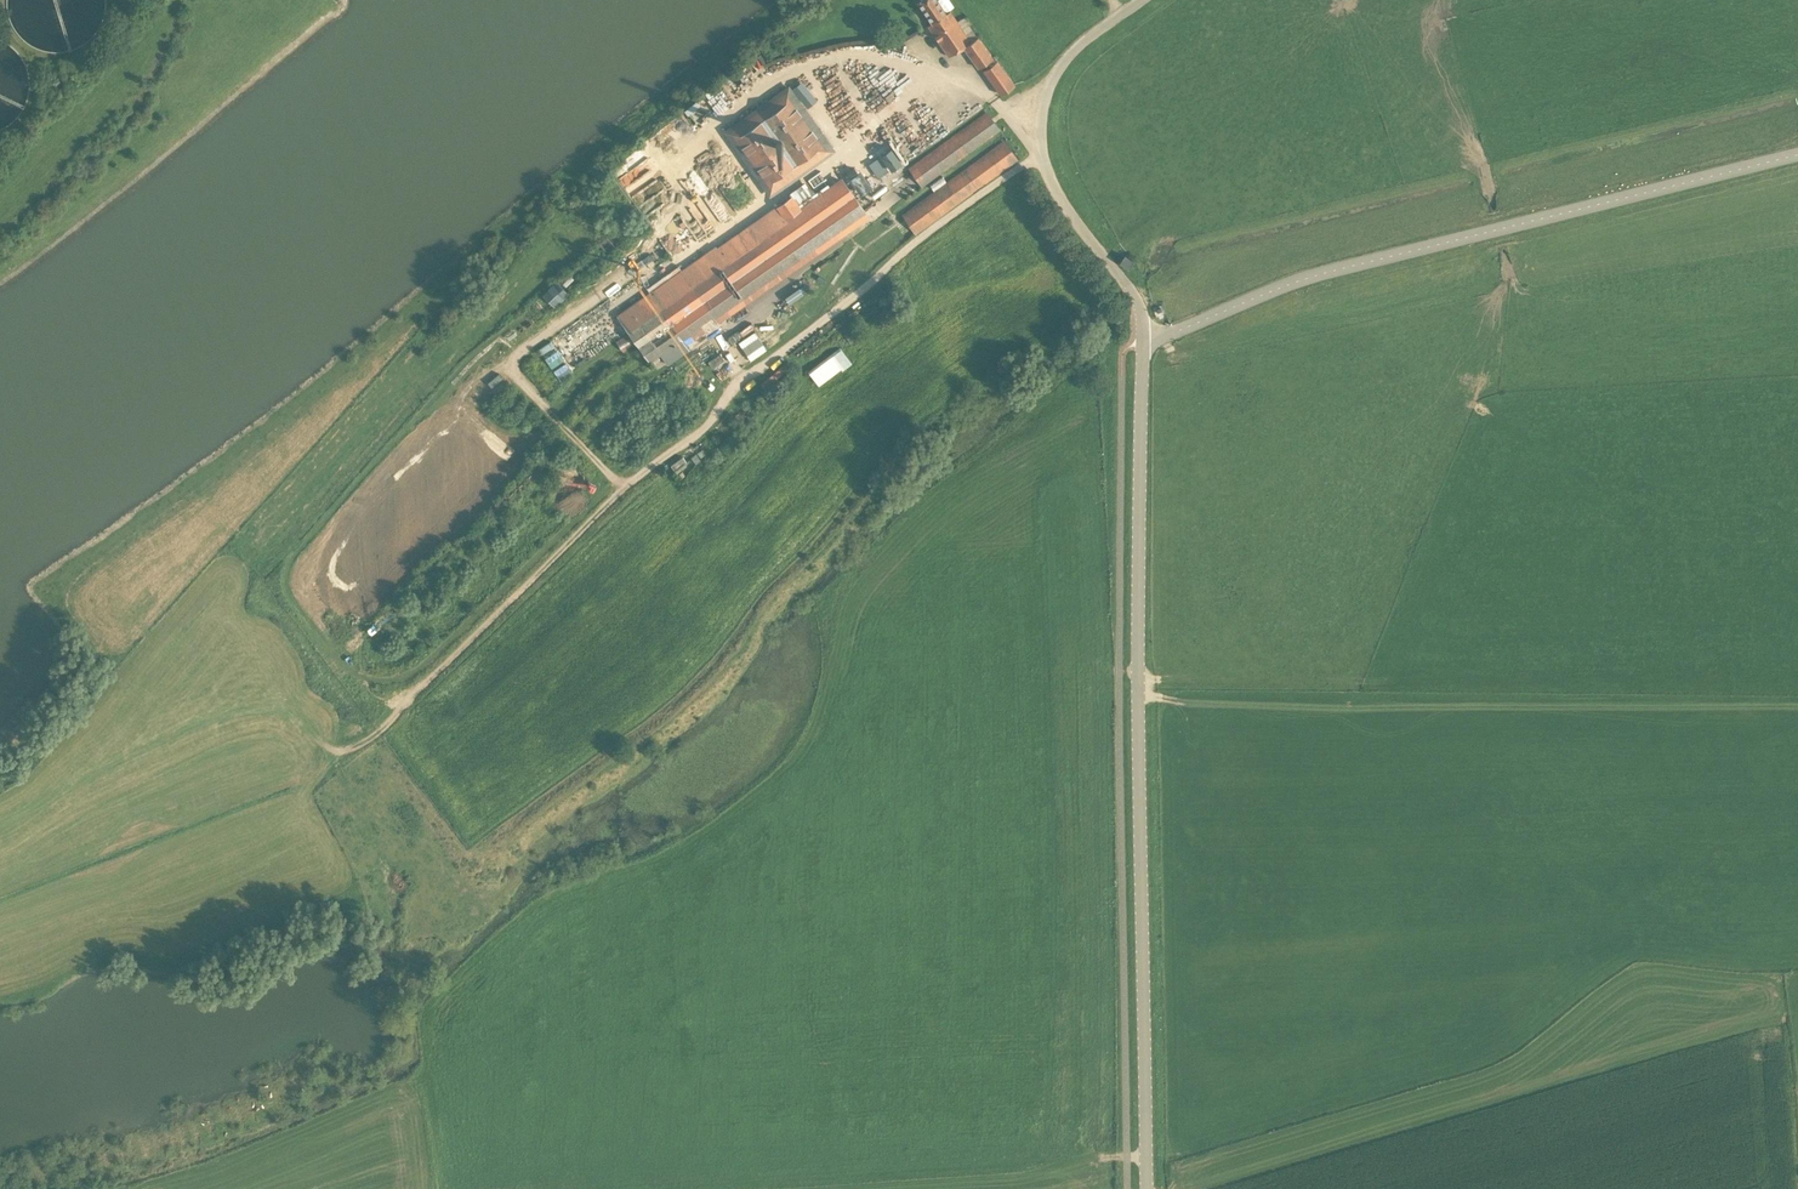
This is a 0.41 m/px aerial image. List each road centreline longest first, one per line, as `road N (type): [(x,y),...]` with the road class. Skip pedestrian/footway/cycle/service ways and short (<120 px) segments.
road 1 (track): [(343,756),(379,732),(623,488),(709,423),(734,387),(917,241),(1042,154)]
road 2 (unclassified): [(1146,1188),(1137,699),(1142,344)]
road 3 (unclassified): [(1142,344),(1298,278),(1797,156)]
road 4 (track): [(305,791),(343,756),(281,706),(220,708),(0,828)]
road 5 (unclassified): [(1142,344),(1133,296),(1047,170),(1040,116),(1056,69),(1145,0)]

